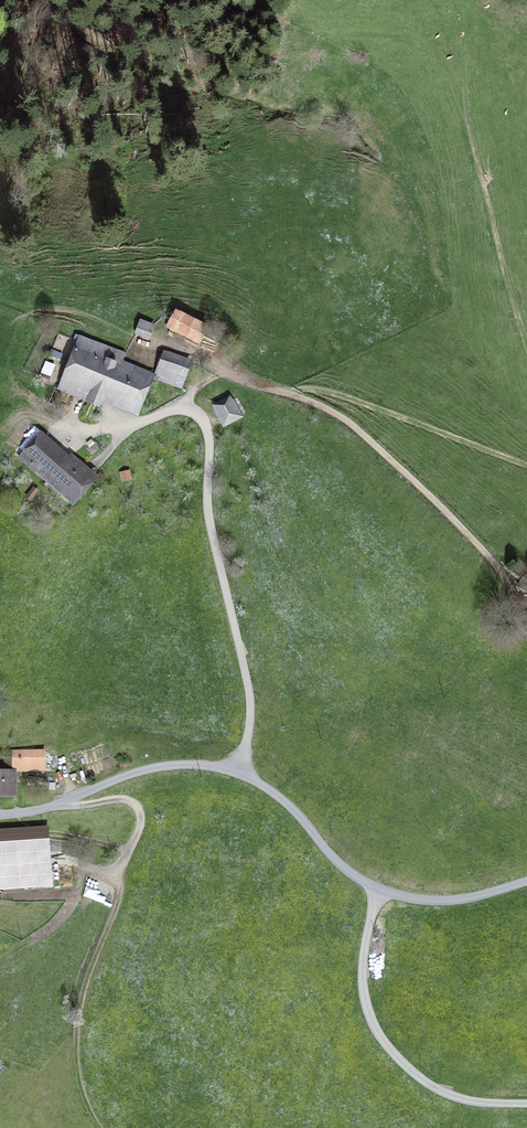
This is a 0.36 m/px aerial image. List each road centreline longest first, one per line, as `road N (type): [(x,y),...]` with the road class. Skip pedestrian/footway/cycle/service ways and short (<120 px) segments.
road 1 (unclassified): [(526,878),(440,899),(377,887),(334,860),(281,797),(215,765),(148,767),(61,802),(0,815)]
road 2 (track): [(209,367),(338,415),(410,476),(506,577)]
road 3 (track): [(526,1101),(437,1086),(380,1036),(363,964),(377,887)]
road 4 (track): [(121,866),(80,1009),(84,1101),(100,1127)]
road 5 (track): [(526,469),(337,391),(298,384),(279,391)]
road 6 (track): [(209,367),(176,350),(132,345),(115,325),(0,298)]
road 7 (track): [(61,802),(122,799),(137,818),(121,866),(60,858)]

